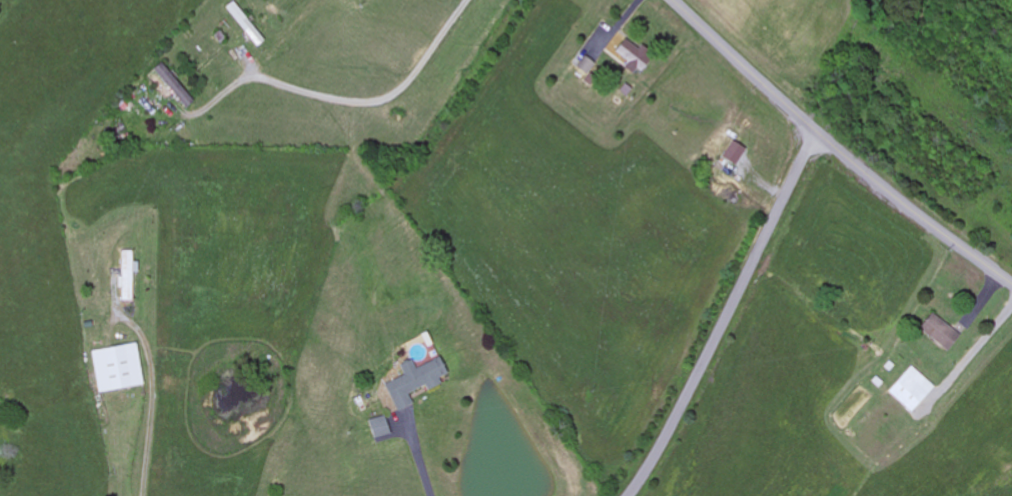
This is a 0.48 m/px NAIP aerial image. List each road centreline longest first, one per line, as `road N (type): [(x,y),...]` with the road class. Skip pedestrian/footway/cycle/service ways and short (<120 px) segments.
road 1 (secondary): [(1011,289),(868,179),(669,0)]
road 2 (residential): [(627,495),(709,353),(816,134)]

